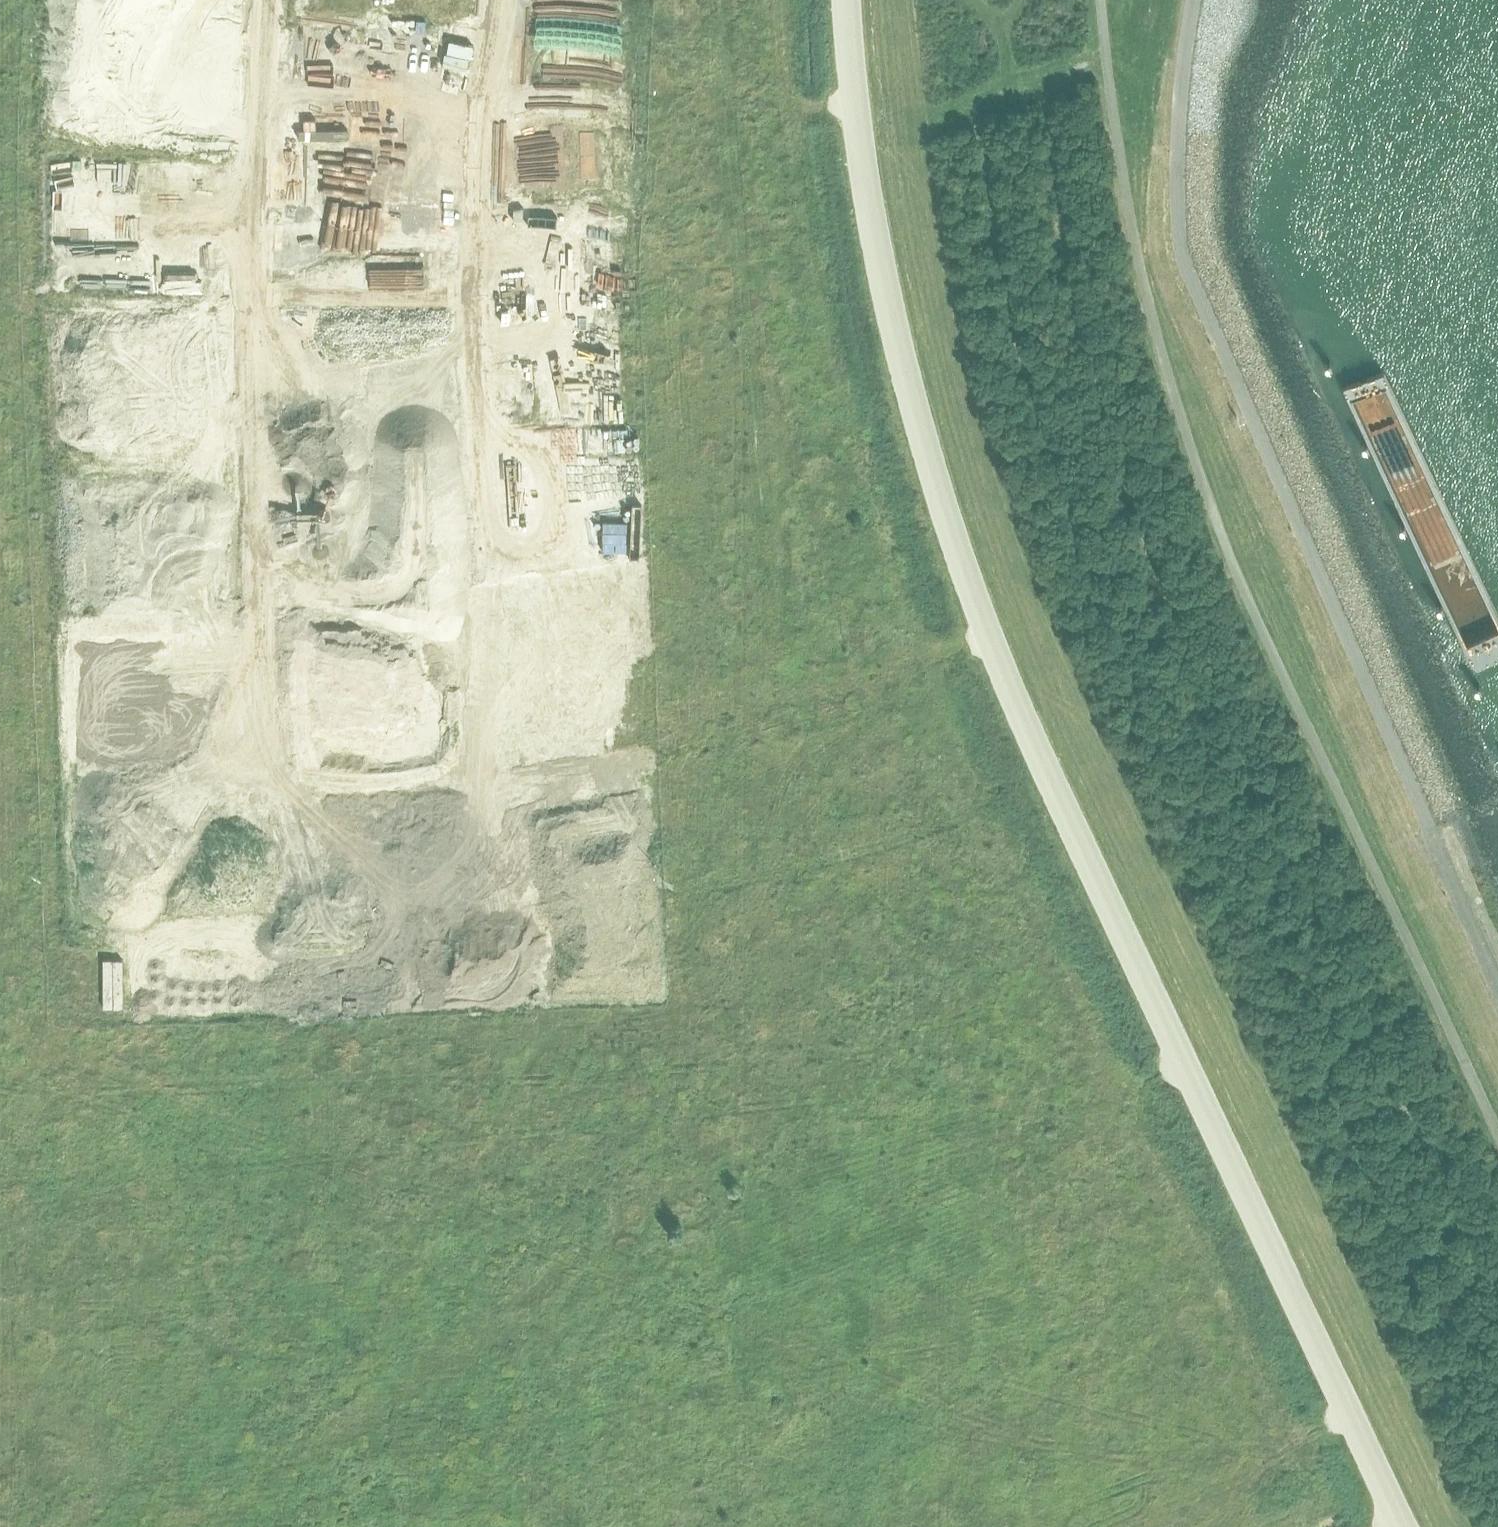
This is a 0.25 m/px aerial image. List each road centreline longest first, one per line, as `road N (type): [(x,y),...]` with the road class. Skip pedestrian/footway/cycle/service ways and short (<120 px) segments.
road 1 (unclassified): [(1400,1526),(1041,766),(956,553),(883,302),(846,0)]
road 2 (track): [(263,733),(254,192),(263,0)]
road 3 (track): [(490,0),(474,199),(480,718)]
road 4 (track): [(255,222),(474,237)]

